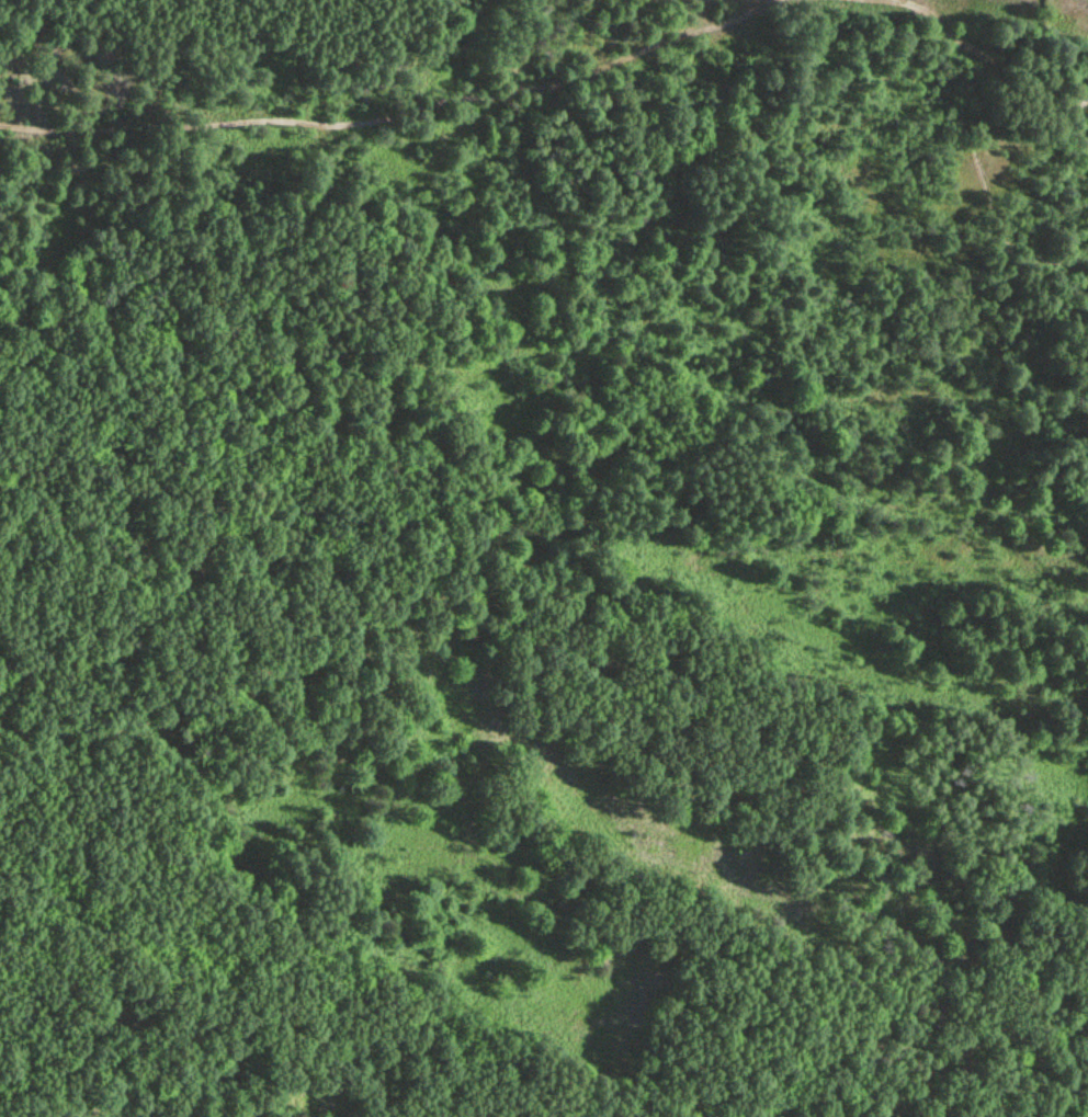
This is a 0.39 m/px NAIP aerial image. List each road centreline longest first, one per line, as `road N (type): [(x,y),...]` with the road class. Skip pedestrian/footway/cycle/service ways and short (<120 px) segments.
road 1 (track): [(787,0),(920,12),(1054,101),(1087,101)]

